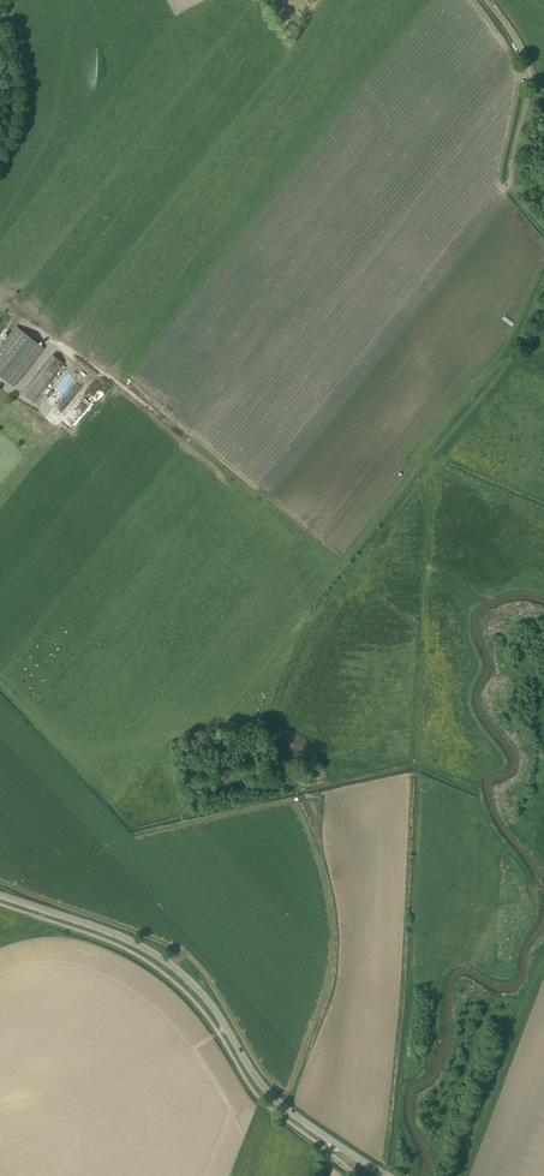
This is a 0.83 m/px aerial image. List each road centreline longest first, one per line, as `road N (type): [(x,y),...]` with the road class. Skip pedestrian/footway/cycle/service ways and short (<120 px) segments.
road 1 (tertiary): [(388,1175),(268,1093),(209,1004),(173,968),(99,929),(0,895)]
road 2 (track): [(543,285),(503,372),(435,451)]
road 3 (track): [(531,92),(510,186),(543,228)]
road 4 (unclassified): [(0,150),(17,103),(0,21)]

